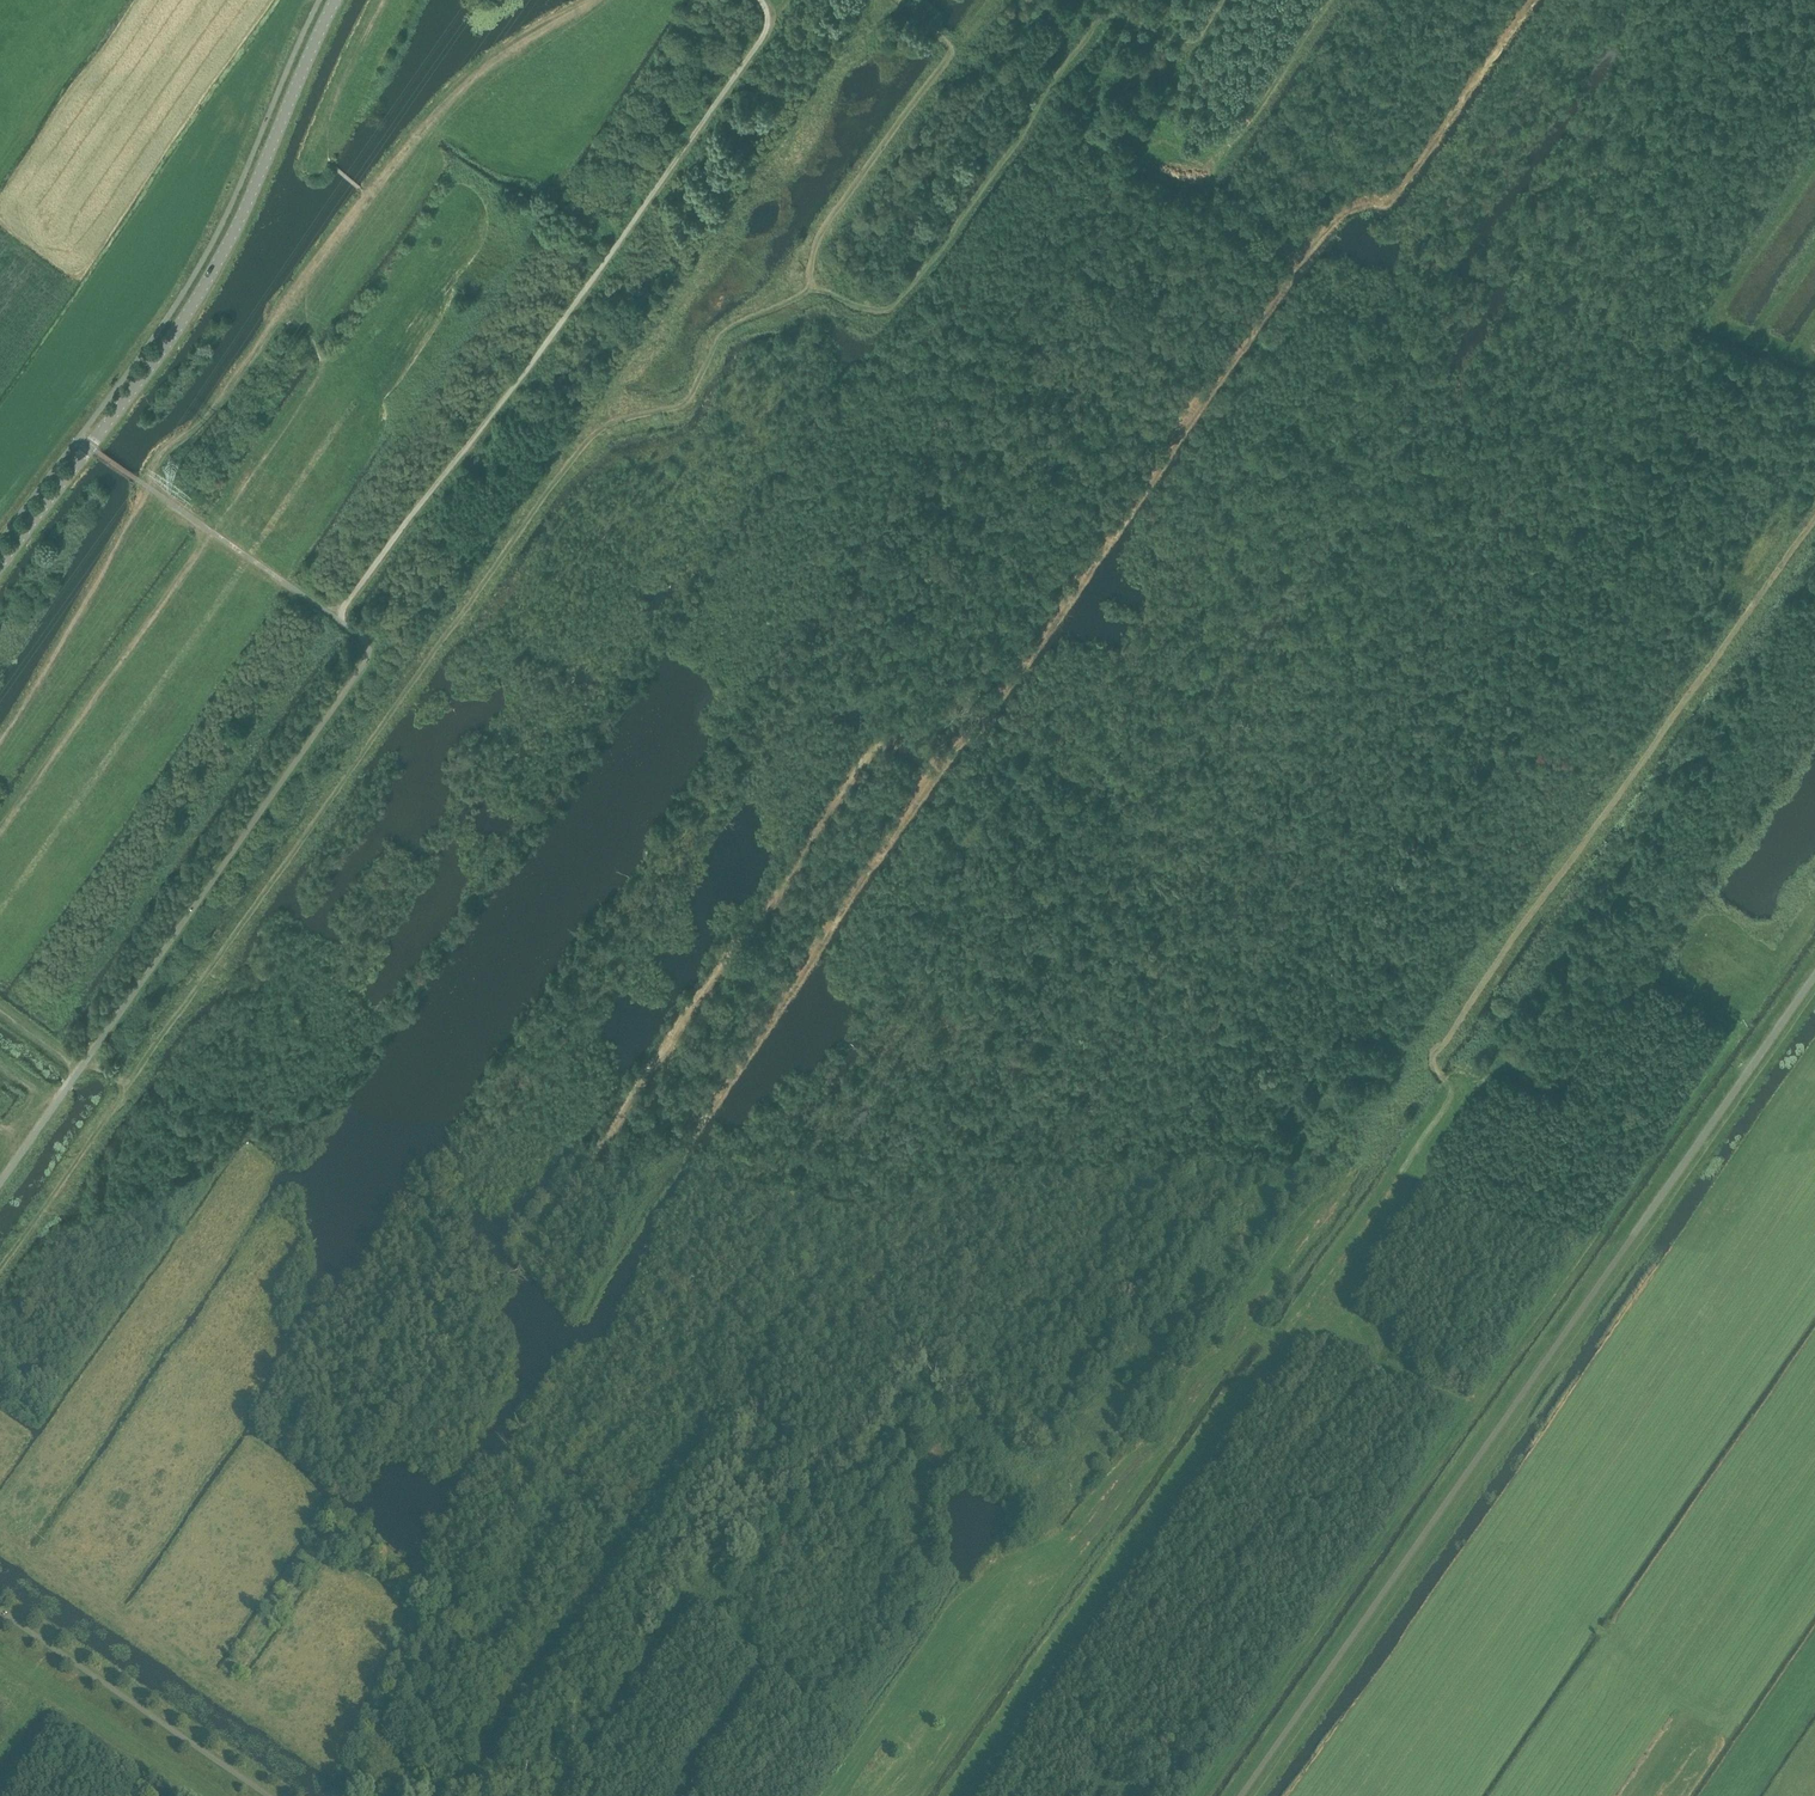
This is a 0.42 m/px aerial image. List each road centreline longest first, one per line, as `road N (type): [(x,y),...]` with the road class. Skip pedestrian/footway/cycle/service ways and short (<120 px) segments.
road 1 (track): [(84,1063),(128,1091),(589,436),(676,405),(692,393),(721,332),(798,289),(820,288),(871,309),(908,294),(1095,23),(1116,17),(1190,41),(1220,0)]
road 2 (track): [(1814,523),(1438,1049),(1430,1066),(1449,1096),(958,1795)]
road 3 (track): [(760,0),(770,30),(333,617)]
road 4 (tertiary): [(0,566),(212,274),(336,0)]
road 5 (track): [(589,436),(887,4)]
road 6 (track): [(139,483),(365,194)]
road 7 (track): [(0,826),(206,529)]
road 8 (track): [(798,289),(798,270),(992,0)]
road 9 (track): [(365,194),(483,69),(602,0)]
road 10 (track): [(128,1091),(0,1276)]
road 11 (track): [(330,163),(330,118),(388,0)]
road 12 (track): [(68,1659),(0,1759)]

